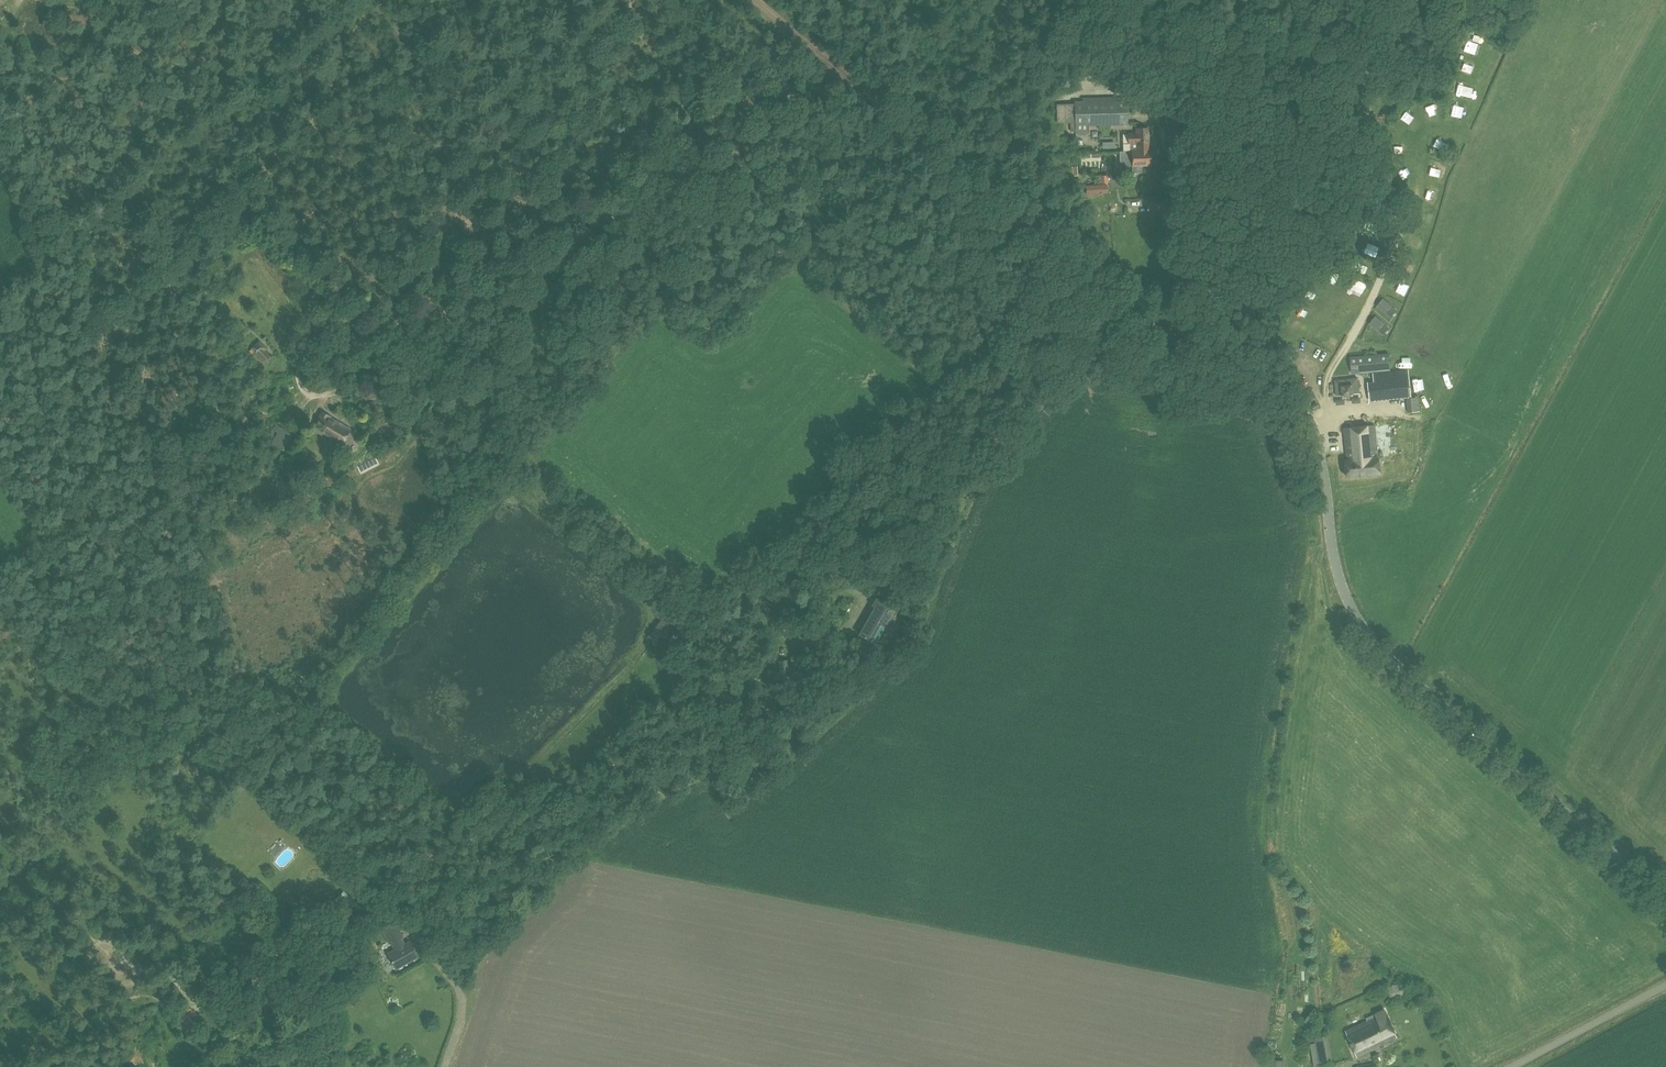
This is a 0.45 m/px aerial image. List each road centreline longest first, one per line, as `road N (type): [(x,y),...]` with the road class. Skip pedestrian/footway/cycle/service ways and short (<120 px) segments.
road 1 (tertiary): [(1665,900),(1409,674),(1351,606),(1306,420),(1282,383),(1201,320),(1180,288),(1171,0)]
road 2 (track): [(1160,325),(1147,333),(1092,330),(1055,339),(951,377),(882,416),(667,657)]
road 3 (track): [(758,0),(1160,325)]
road 4 (track): [(1201,320),(1415,0)]
road 5 (unclassified): [(1507,1066),(1665,984)]
road 6 (track): [(123,0),(46,81),(7,98)]

